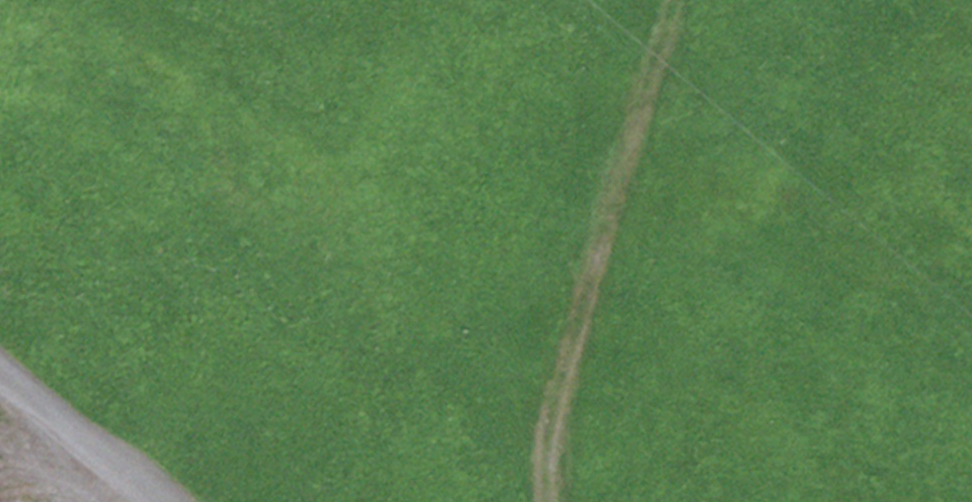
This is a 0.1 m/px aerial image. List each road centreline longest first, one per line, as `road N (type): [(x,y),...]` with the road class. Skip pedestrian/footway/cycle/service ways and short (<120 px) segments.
road 1 (tertiary): [(261,0),(971,373)]
road 2 (track): [(549,501),(553,410),(677,0)]
road 3 (track): [(166,501),(0,373)]

